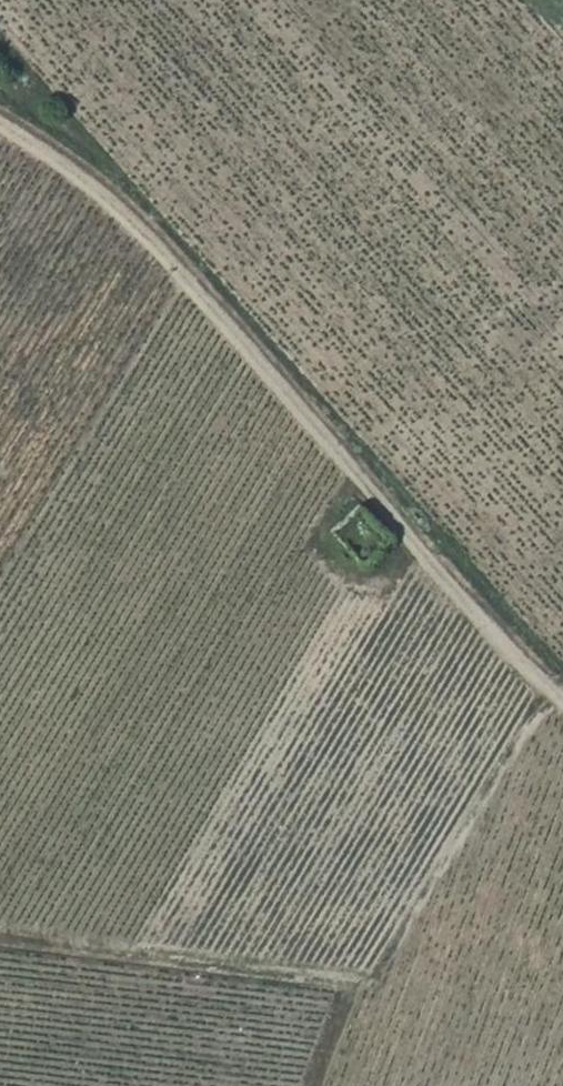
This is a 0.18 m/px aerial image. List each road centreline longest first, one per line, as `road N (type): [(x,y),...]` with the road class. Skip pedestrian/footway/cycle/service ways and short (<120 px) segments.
road 1 (track): [(0,126),(108,207),(562,701)]

